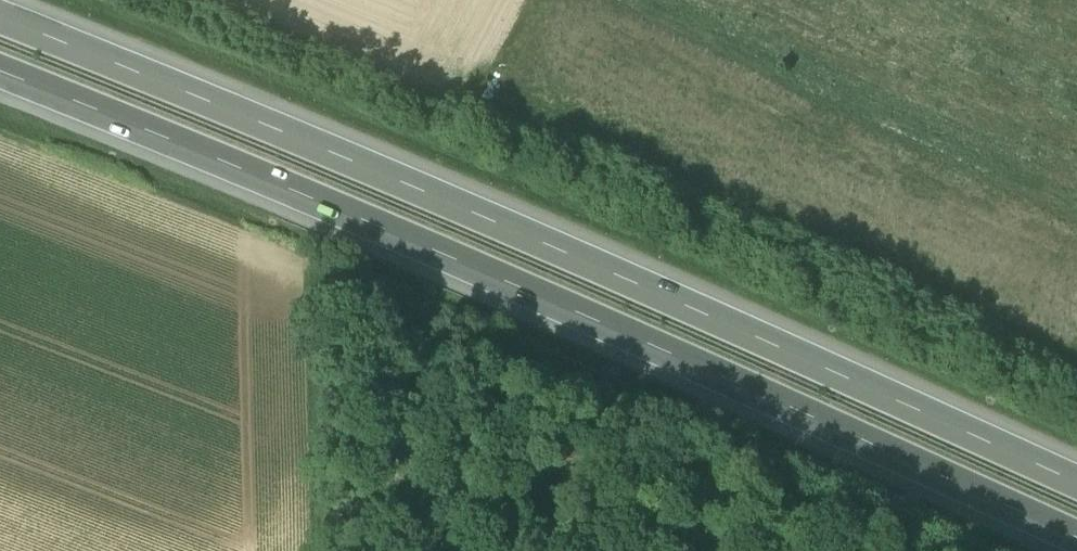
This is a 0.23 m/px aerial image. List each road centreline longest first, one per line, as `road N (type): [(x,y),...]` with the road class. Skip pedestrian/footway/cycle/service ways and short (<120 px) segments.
road 1 (motorway): [(0,72),(432,248),(1076,538)]
road 2 (motorway): [(1076,482),(467,208),(0,17)]

